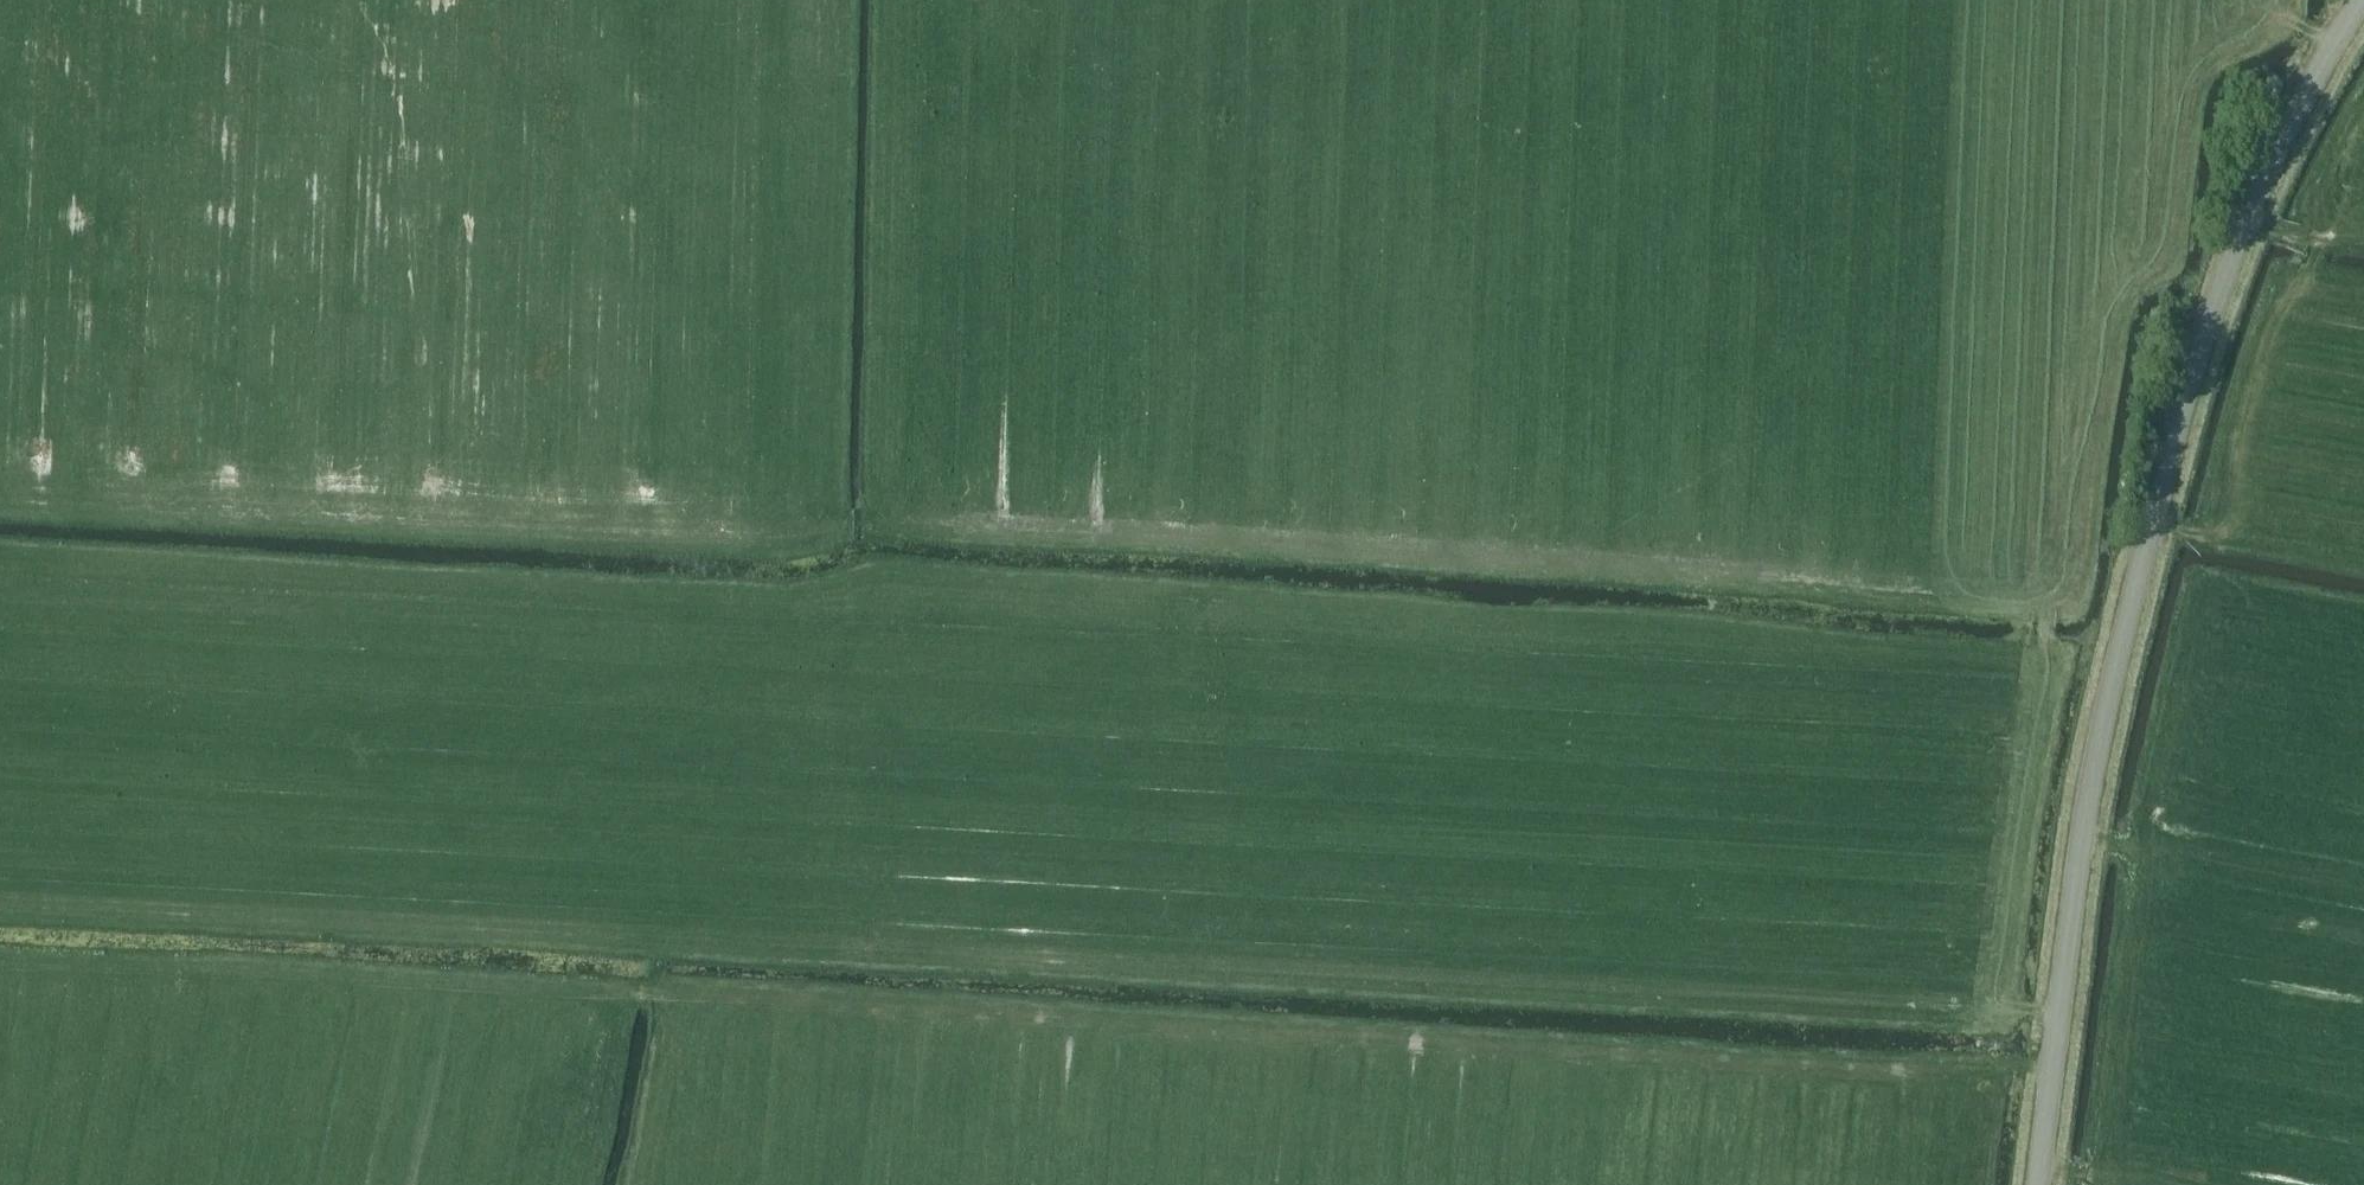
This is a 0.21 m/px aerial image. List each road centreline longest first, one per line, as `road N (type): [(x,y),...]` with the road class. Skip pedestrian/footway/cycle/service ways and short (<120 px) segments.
road 1 (tertiary): [(2038,1184),(2107,726),(2221,290),(2316,53),(2357,0)]

